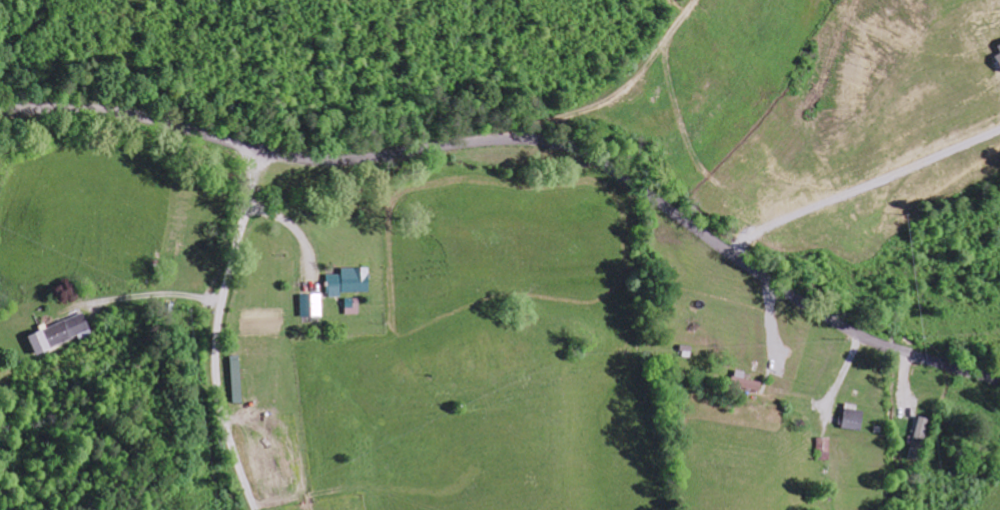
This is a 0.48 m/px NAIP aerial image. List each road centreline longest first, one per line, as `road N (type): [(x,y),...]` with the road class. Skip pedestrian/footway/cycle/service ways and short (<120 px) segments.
road 1 (residential): [(0,110),(133,117),(258,150),(327,158),(484,142),(568,148),(600,161),(856,331),(999,380)]
road 2 (residential): [(258,150),(218,339),(229,433),(257,509)]
road 3 (residential): [(525,142),(536,125),(610,99),(694,0)]

